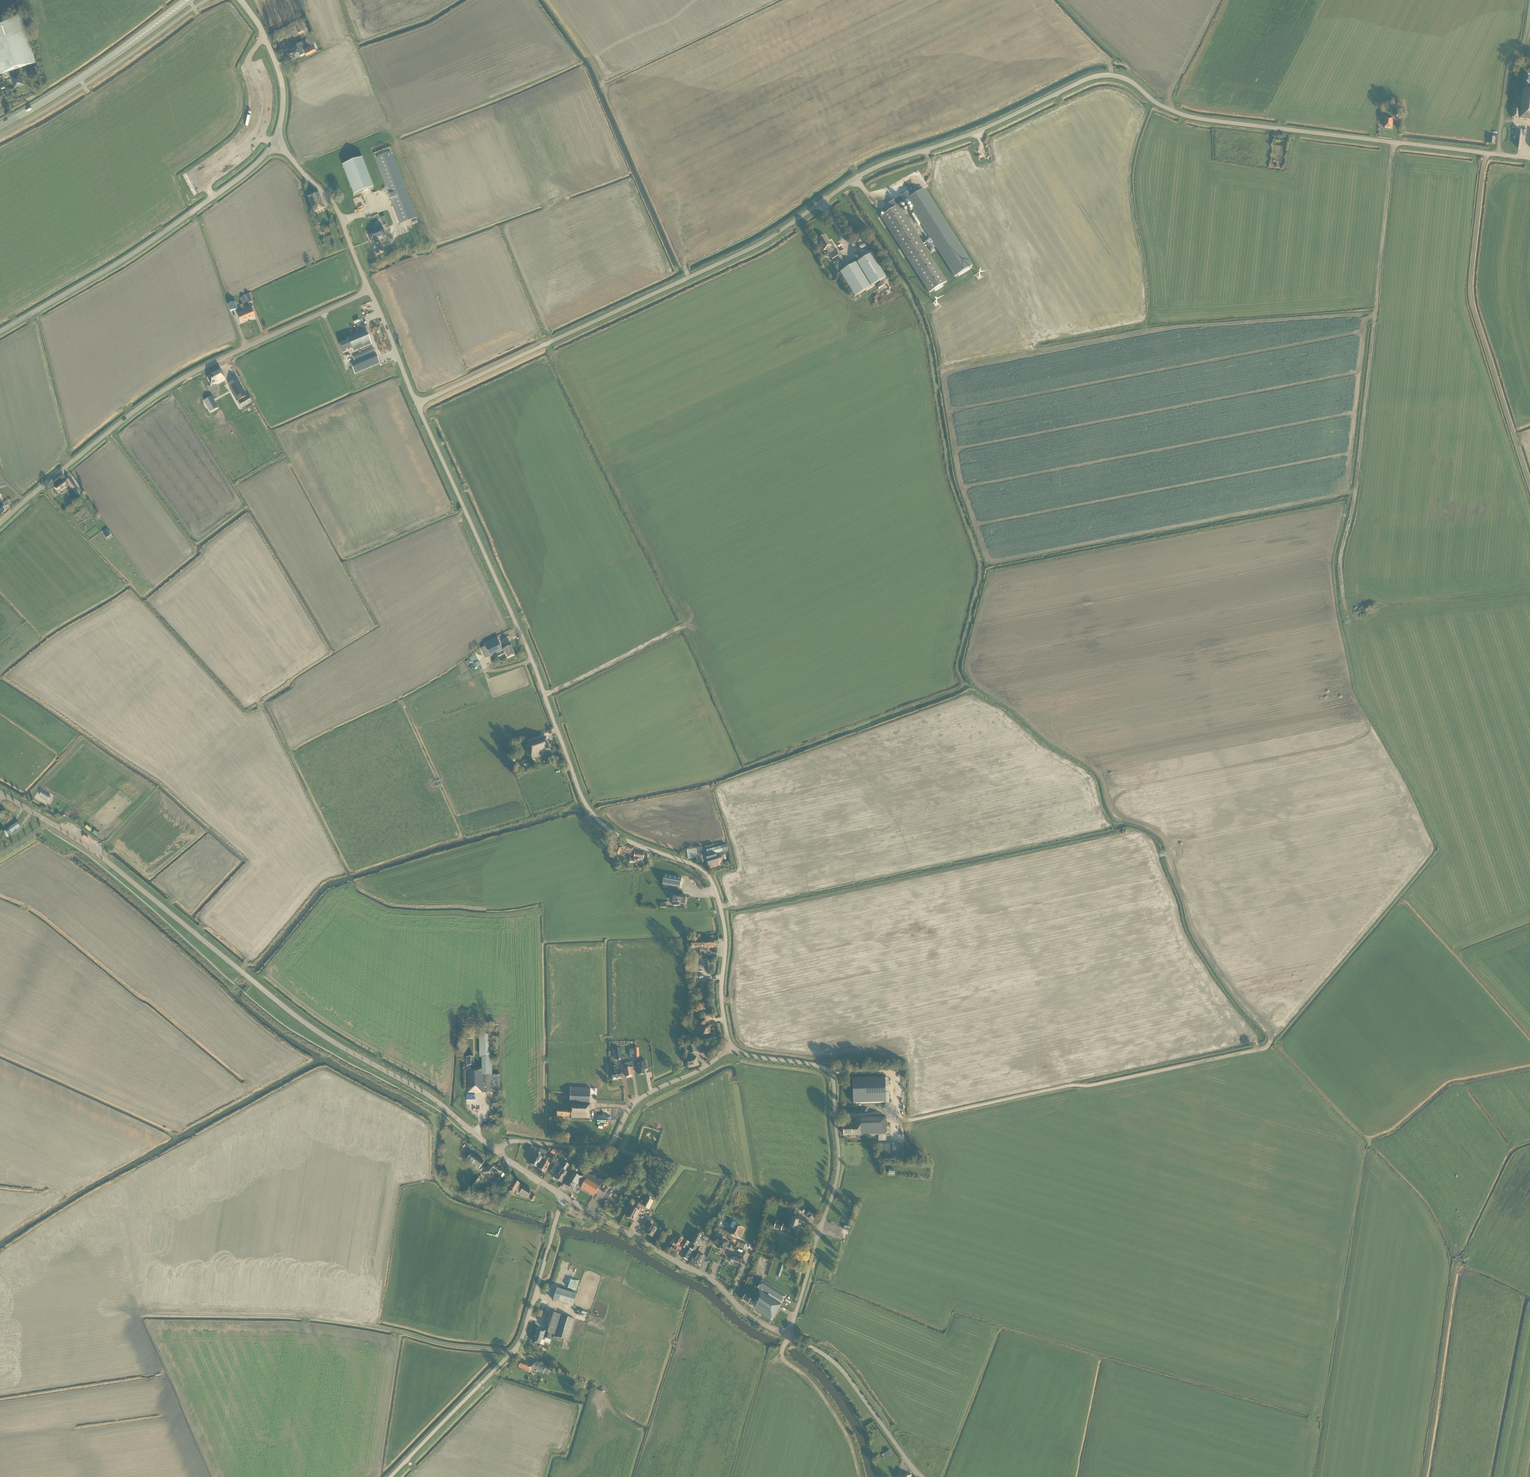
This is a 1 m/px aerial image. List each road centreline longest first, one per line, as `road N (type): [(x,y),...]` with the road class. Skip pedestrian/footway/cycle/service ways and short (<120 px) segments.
road 1 (unclassified): [(417,404),(741,253),(883,164),(968,135),(1085,80),(1126,79),(1154,101)]
road 2 (unclassified): [(729,1049),(721,1001),(726,938),(713,883),(698,867),(615,834),(586,805),(525,644),(417,404)]
road 3 (tertiary): [(496,1152),(433,1099),(296,1017),(50,823)]
road 4 (unclassified): [(0,524),(171,386),(369,291)]
road 5 (track): [(510,1354),(315,1320),(138,1313),(160,1372)]
road 6 (unclassified): [(1529,158),(1206,120),(1154,101)]
road 7 (unclassified): [(788,1336),(838,1174),(833,1080),(822,1067),(729,1049)]
road 8 (unclassified): [(391,1476),(520,1342),(565,1198)]
road 9 (tertiary): [(0,332),(144,247),(273,144)]
road 10 (unclassified): [(496,1152),(521,1143),(605,1149),(644,1097),(729,1049)]
road 11 (unclassified): [(788,1336),(751,1318),(701,1275),(565,1198)]
road 12 (unclassified): [(921,1476),(840,1365),(788,1336)]
road 13 (unclassified): [(369,291),(334,206),(273,144)]
road 14 (track): [(788,1336),(783,1357),(826,1401),(860,1476)]
road 15 (tertiary): [(273,144),(281,82),(241,0)]
road 16 (track): [(783,1357),(769,1364),(737,1476)]
road 17 (primary): [(0,126),(110,57)]
road 18 (unclassified): [(417,404),(369,291)]

